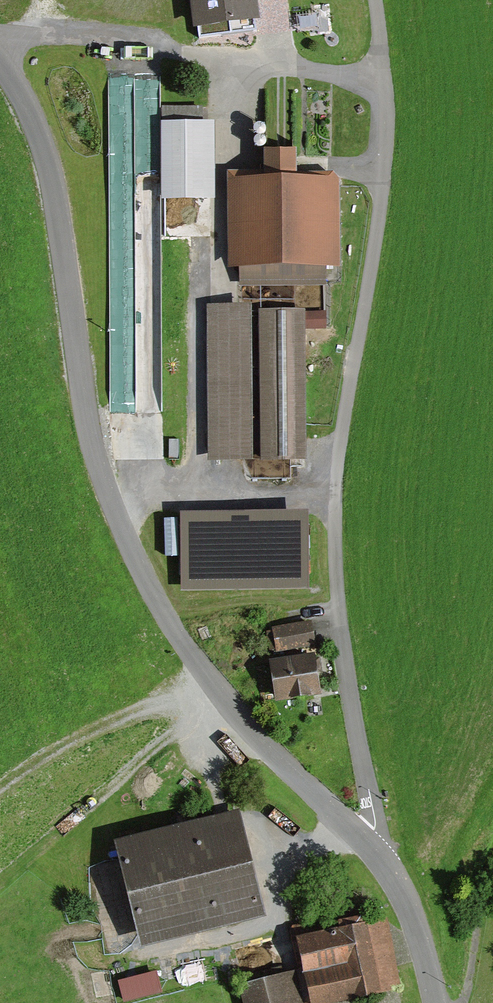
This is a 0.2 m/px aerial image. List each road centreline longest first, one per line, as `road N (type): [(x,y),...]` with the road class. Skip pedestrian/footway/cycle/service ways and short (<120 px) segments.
road 1 (unclassified): [(13,84),(45,154),(94,447),(138,569),(234,711),(392,874),(416,925),(437,1002)]
road 2 (track): [(366,840),(368,809),(334,592),(334,520),(386,110),(373,0)]
road 3 (track): [(382,71),(46,42),(0,45)]
road 4 (track): [(0,884),(222,695)]
road 5 (track): [(208,676),(62,748),(0,789)]

